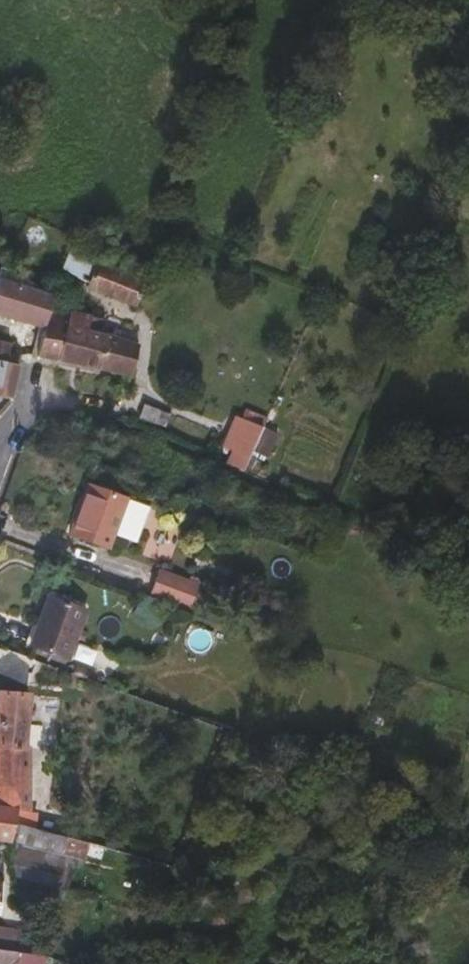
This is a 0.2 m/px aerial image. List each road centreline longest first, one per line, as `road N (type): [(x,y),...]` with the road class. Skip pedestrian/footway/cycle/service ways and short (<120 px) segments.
road 1 (residential): [(0,454),(42,394),(121,413)]

